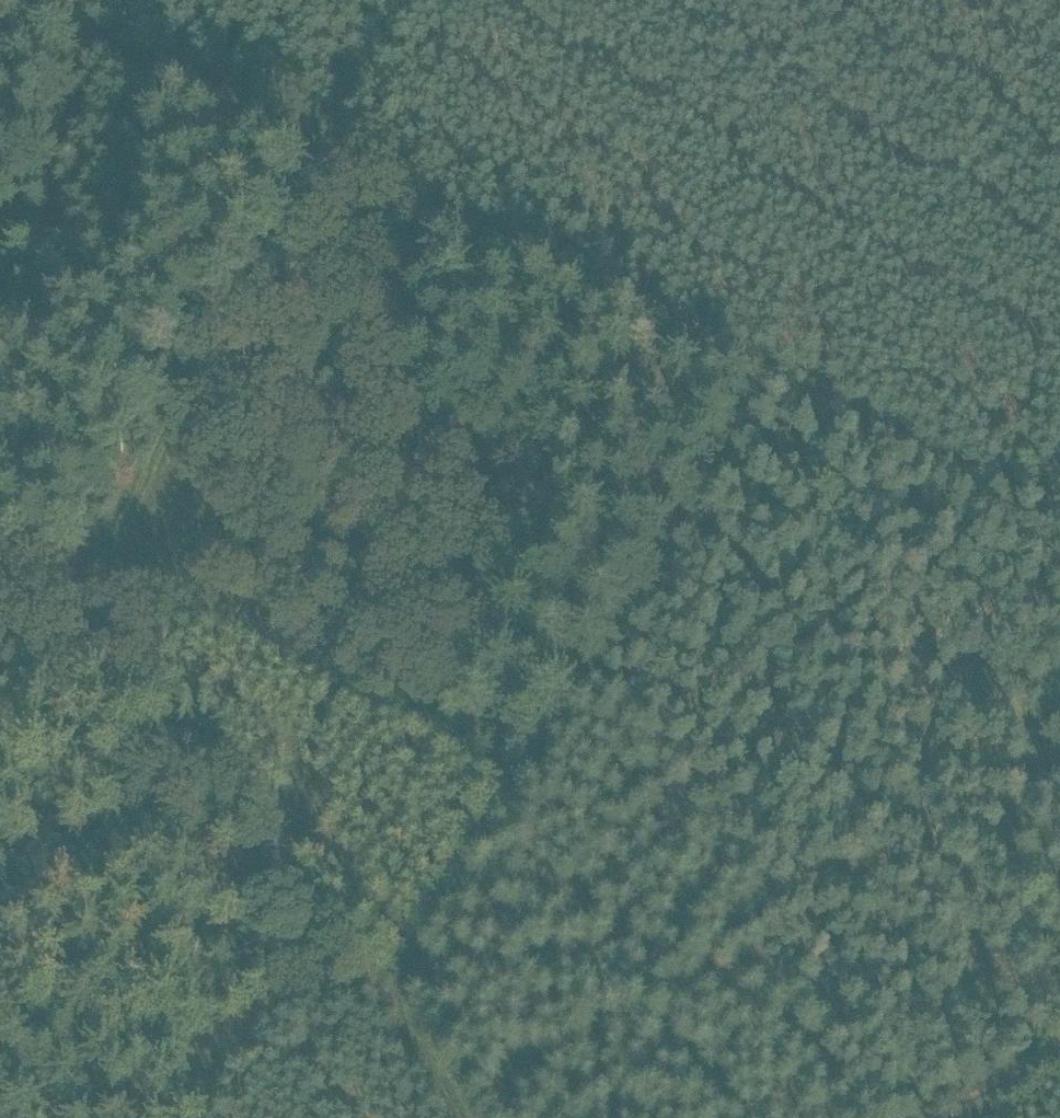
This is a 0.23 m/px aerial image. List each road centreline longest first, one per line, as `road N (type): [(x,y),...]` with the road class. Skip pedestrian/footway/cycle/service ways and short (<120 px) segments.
road 1 (track): [(424,0),(313,161),(0,6)]
road 2 (track): [(896,1117),(1059,1024)]

